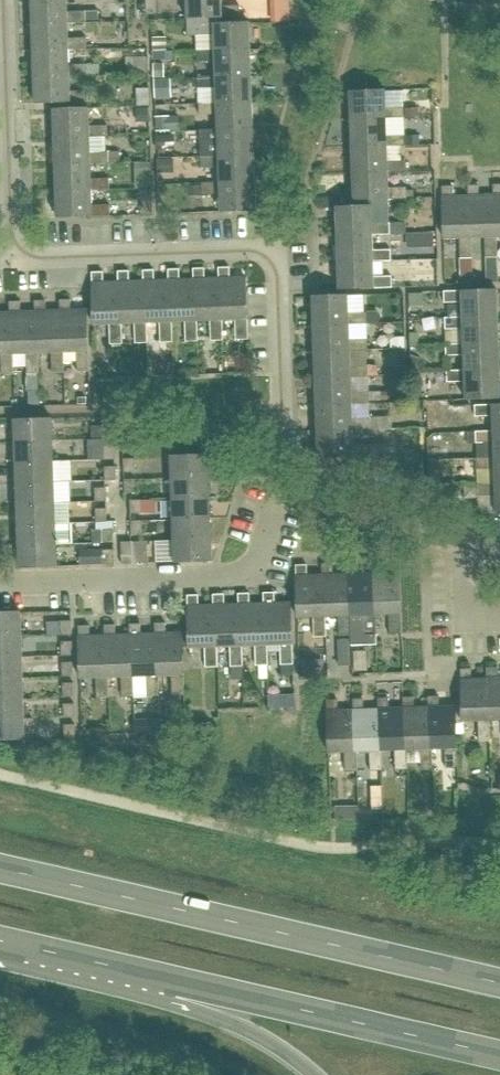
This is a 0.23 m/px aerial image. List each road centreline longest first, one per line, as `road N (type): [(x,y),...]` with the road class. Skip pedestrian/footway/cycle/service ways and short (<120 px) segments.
road 1 (primary): [(499,982),(0,868)]
road 2 (residential): [(283,490),(277,267),(267,252),(9,256)]
road 3 (residential): [(283,490),(257,559),(232,577),(0,583)]
road 4 (primary): [(180,982),(499,1054)]
road 5 (residential): [(9,256),(2,0)]
road 6 (residential): [(471,549),(283,490)]
road 7 (primary): [(0,941),(180,982)]
road 8 (primary): [(180,982),(315,1074)]

